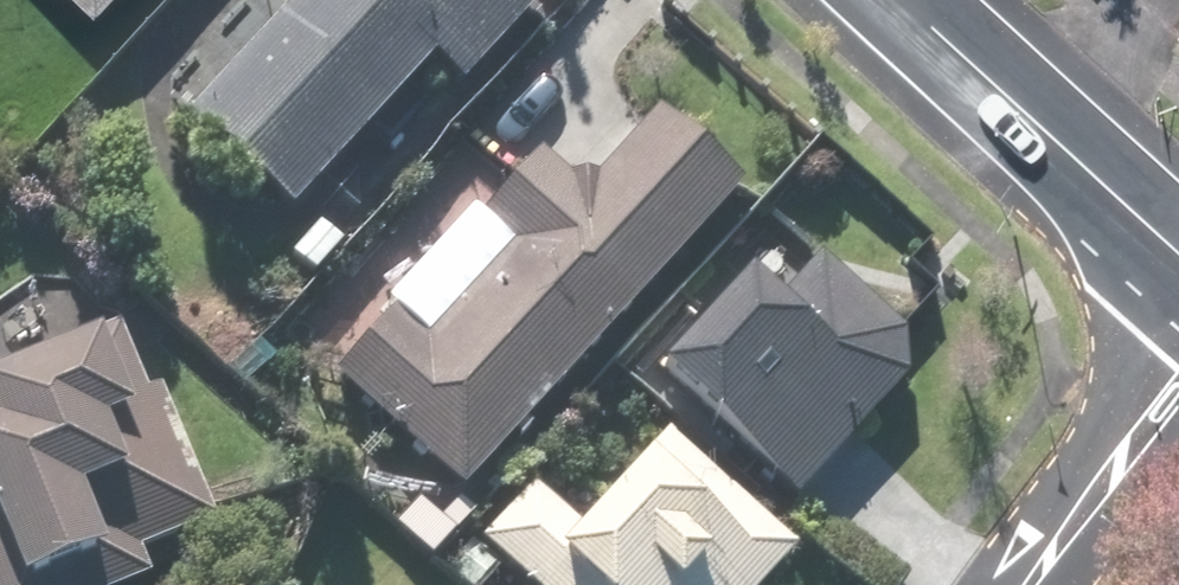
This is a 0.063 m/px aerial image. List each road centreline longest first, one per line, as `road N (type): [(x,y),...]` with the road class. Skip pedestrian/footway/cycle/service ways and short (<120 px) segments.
road 1 (residential): [(1178,410),(1032,584)]
road 2 (residential): [(871,0),(1029,147)]
road 3 (residential): [(1029,147),(1178,288)]
road 4 (residential): [(1029,147),(1162,0)]

